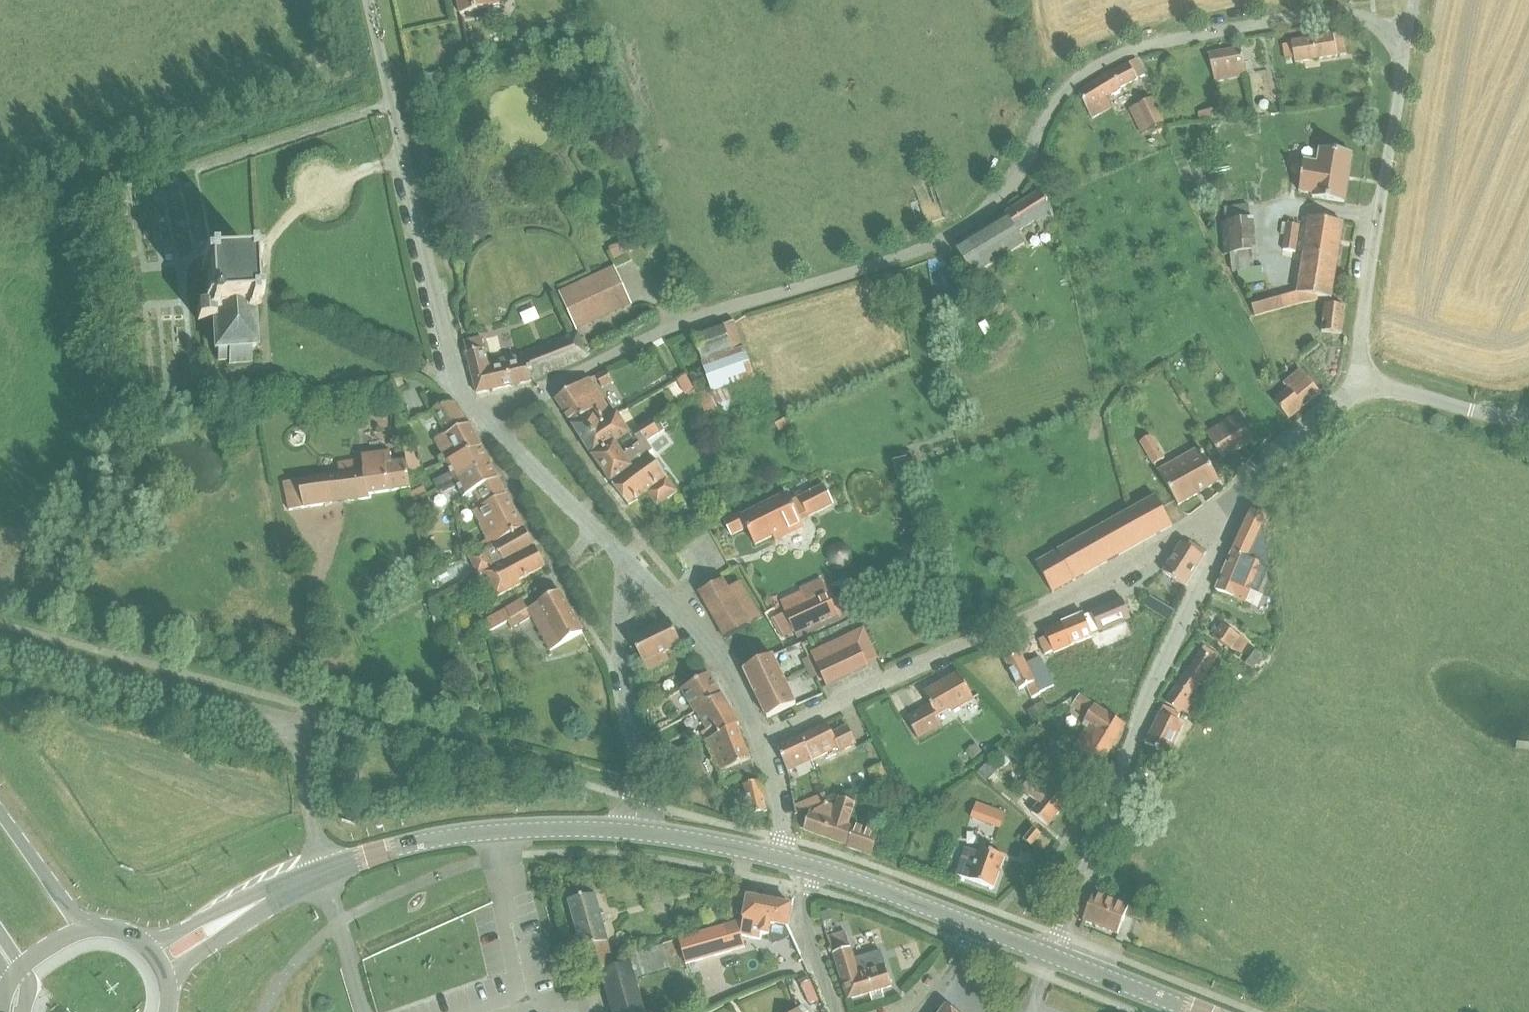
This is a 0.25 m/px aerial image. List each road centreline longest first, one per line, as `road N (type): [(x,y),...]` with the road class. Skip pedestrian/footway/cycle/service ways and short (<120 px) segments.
road 1 (residential): [(1396,41),(1361,19),(1319,13),(1127,52),(1066,90),(1013,184),(952,234),(887,263),(653,336),(539,394)]
road 2 (residential): [(761,737),(1101,584),(1234,507)]
road 3 (residential): [(1055,957),(1147,704),(1234,507)]
road 4 (residential): [(1360,380),(1402,75),(1396,41)]
road 5 (residential): [(479,415),(457,374),(395,115)]
road 6 (secondary): [(324,873),(462,835),(630,832)]
road 7 (residential): [(630,832),(639,770),(620,664),(627,564)]
road 8 (residential): [(761,737),(720,658),(627,564)]
road 9 (residential): [(627,564),(479,415)]
road 10 (secondary): [(793,862),(975,926)]
road 11 (residential): [(1234,507),(1360,380)]
road 12 (secondary): [(630,832),(793,862)]
road 13 (residential): [(835,1011),(793,862)]
road 14 (secondary): [(1055,957),(1198,1011)]
road 15 (primary): [(84,929),(0,813)]
road 16 (unclassified): [(324,873),(302,734)]
road 17 (residential): [(793,862),(761,737)]

